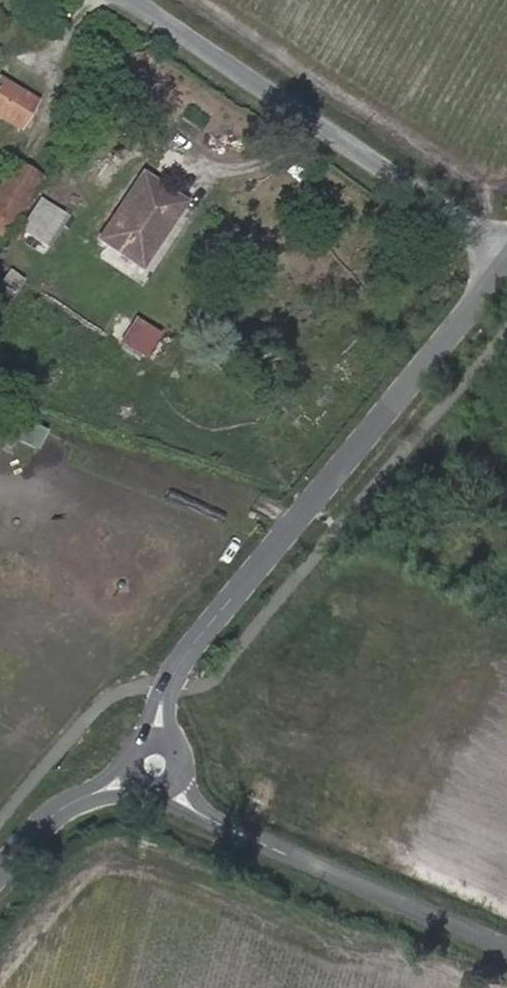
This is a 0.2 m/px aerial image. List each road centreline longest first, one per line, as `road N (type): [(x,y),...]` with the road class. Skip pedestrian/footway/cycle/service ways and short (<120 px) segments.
road 1 (tertiary): [(506,268),(167,689),(147,776)]
road 2 (track): [(454,987),(129,870),(1,987)]
road 3 (residential): [(131,0),(506,244)]
road 4 (residential): [(506,942),(177,798),(147,776)]
road 5 (tertiary): [(147,776),(61,820),(0,891)]

